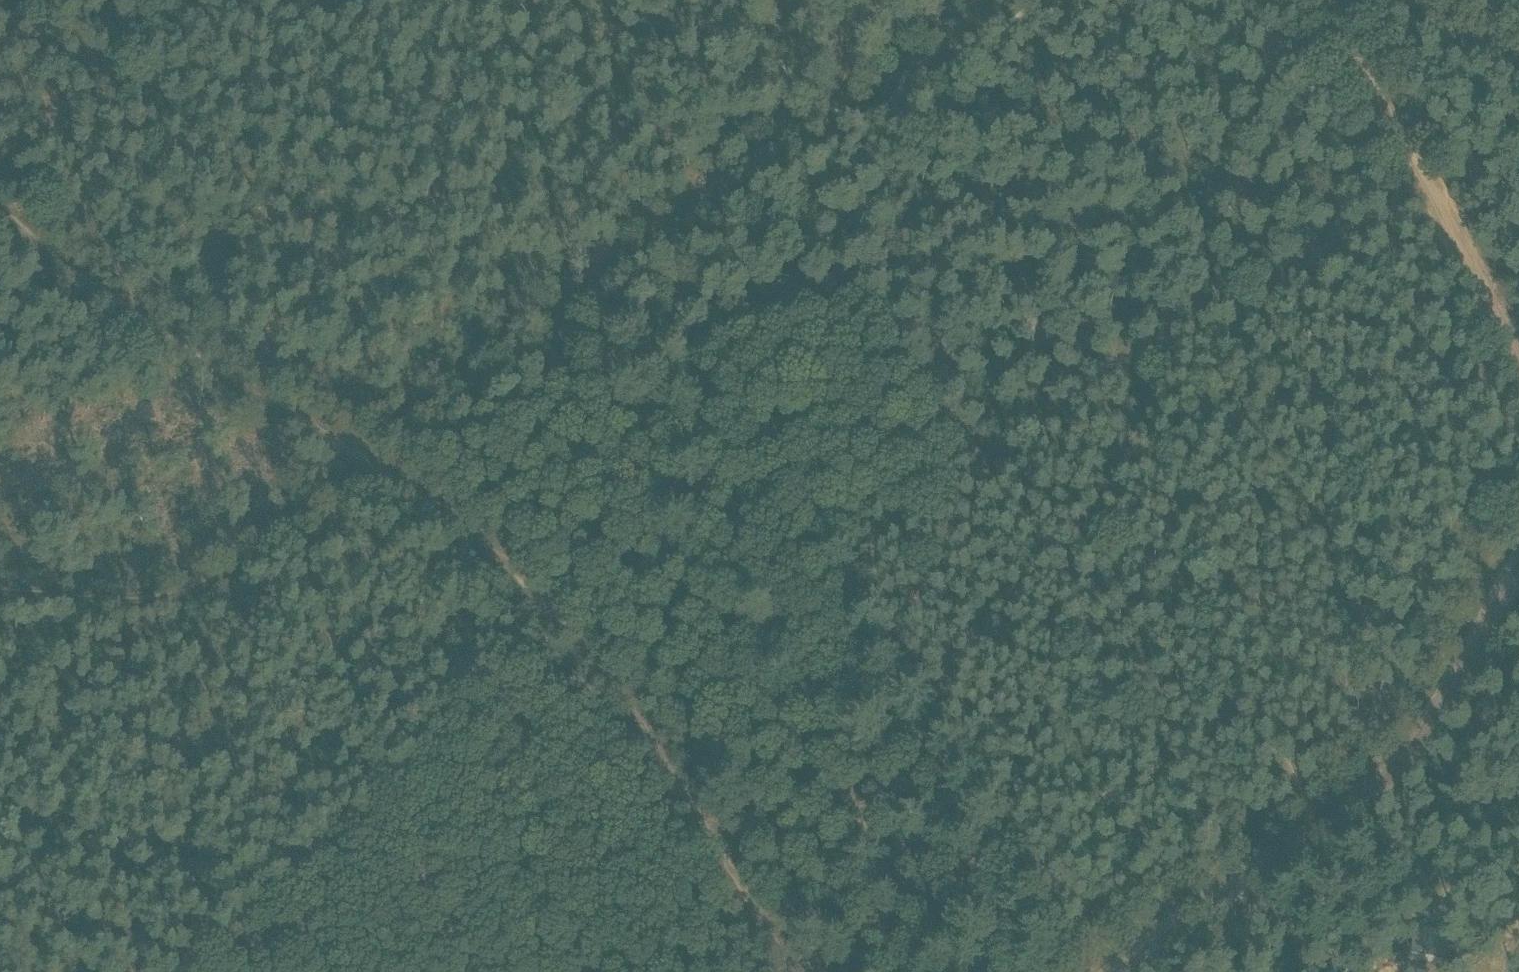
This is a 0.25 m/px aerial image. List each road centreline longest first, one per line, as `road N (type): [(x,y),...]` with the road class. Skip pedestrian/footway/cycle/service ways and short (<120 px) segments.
road 1 (track): [(1120,971),(1366,800),(1453,704),(1518,598)]
road 2 (track): [(356,462),(399,416),(765,161)]
road 3 (track): [(584,671),(218,971)]
road 4 (track): [(356,462),(0,224)]
road 5 (track): [(0,604),(155,604),(214,587),(288,531),(356,462)]
road 6 (track): [(1319,0),(1518,339)]
road 7 (track): [(792,971),(667,761),(584,671)]
road 8 (track): [(584,671),(532,611),(356,462)]
road 9 (track): [(864,98),(973,34),(1011,0)]
road 10 (track): [(1409,0),(1518,72)]

